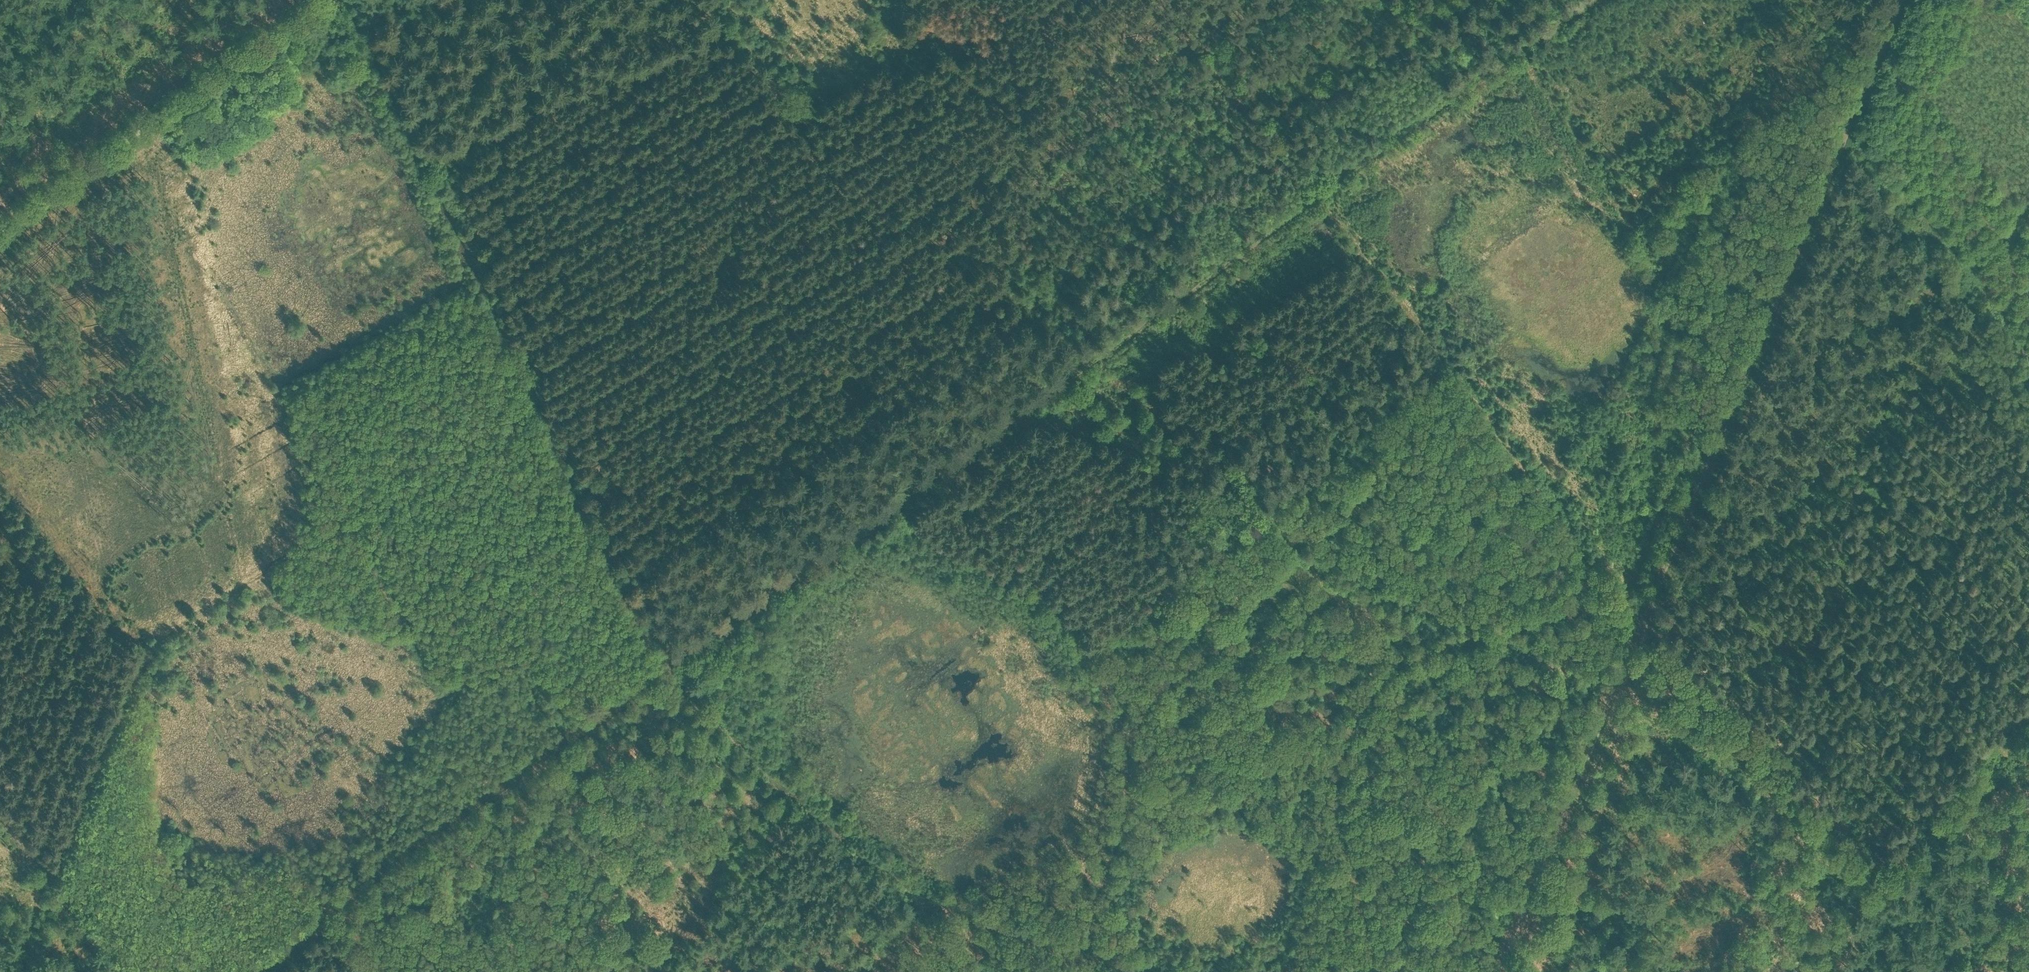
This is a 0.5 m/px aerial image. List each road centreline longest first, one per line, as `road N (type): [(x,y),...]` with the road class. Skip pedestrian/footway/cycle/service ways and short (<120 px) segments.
road 1 (track): [(356,0),(577,498),(669,662),(780,770),(927,890),(1168,971)]
road 2 (unclassified): [(1498,971),(1901,0)]
road 3 (track): [(1588,0),(896,502)]
road 4 (track): [(896,502),(244,971)]
road 5 (track): [(57,886),(130,682),(189,610),(381,504),(537,515),(577,498)]
road 6 (track): [(1375,971),(1374,922),(1346,840),(1343,769),(1347,739),(1379,687),(1401,659),(1577,611),(1647,612)]
road 7 (track): [(320,0),(0,228)]
road 8 (track): [(1401,659),(1217,645),(1181,663),(1144,706)]
road 9 (track): [(1144,706),(1127,745),(1119,830),(1087,946)]
road 10 (track): [(127,971),(0,814)]

